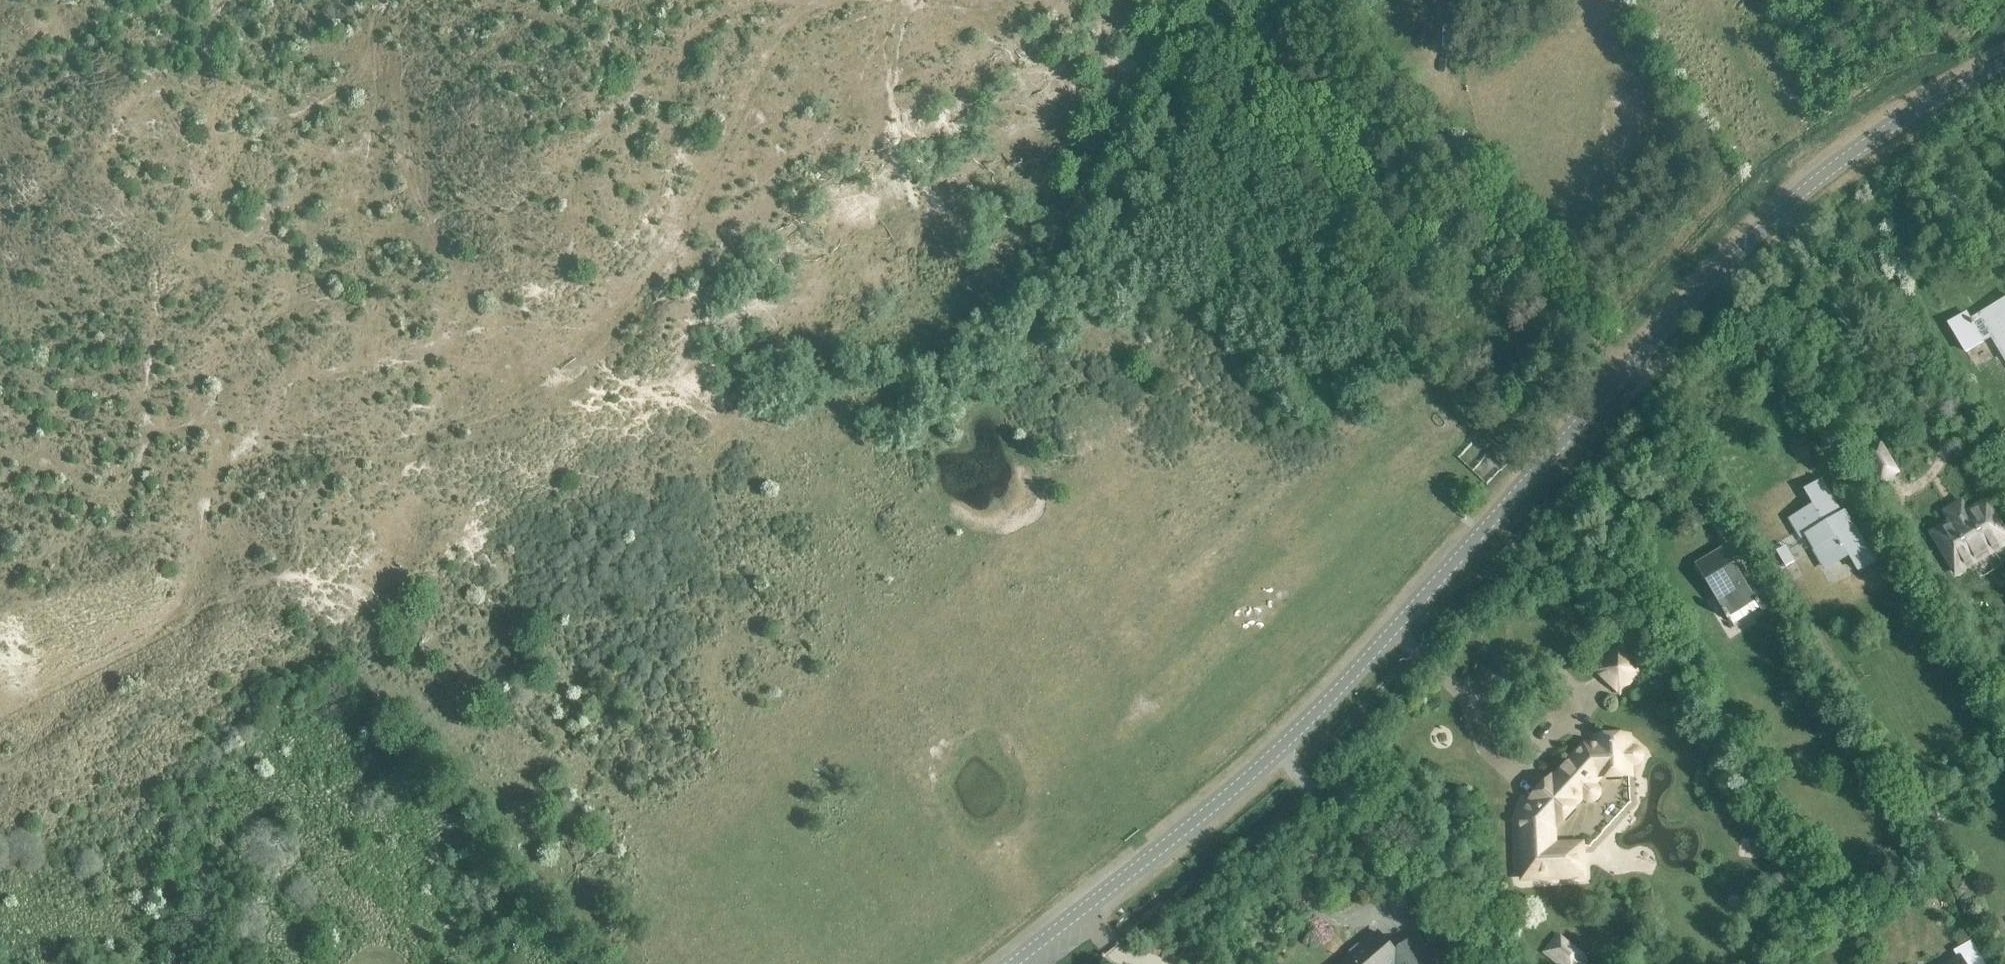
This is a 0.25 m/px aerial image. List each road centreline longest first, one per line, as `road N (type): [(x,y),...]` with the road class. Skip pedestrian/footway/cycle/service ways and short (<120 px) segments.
road 1 (residential): [(1013,963),(1275,753),(1780,211),(1885,132),(2004,64)]

